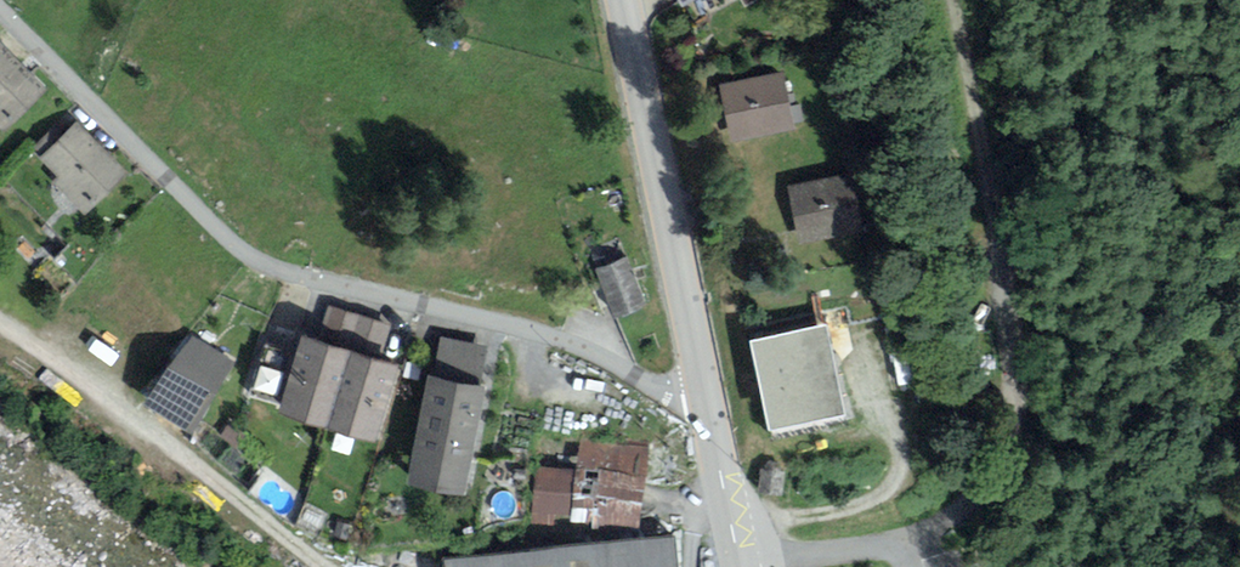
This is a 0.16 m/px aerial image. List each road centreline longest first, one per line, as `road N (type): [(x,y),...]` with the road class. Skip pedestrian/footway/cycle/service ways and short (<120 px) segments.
road 1 (residential): [(706,393),(684,396),(562,340),(288,273),(237,249),(0,3)]
road 2 (track): [(897,545),(973,499),(1017,401),(1015,303),(950,0)]
road 3 (track): [(329,566),(0,316)]
road 4 (tertiary): [(706,393),(624,0)]
road 5 (track): [(731,524),(863,505),(890,488),(908,461),(900,420)]
road 6 (tertiary): [(740,566),(706,393)]

